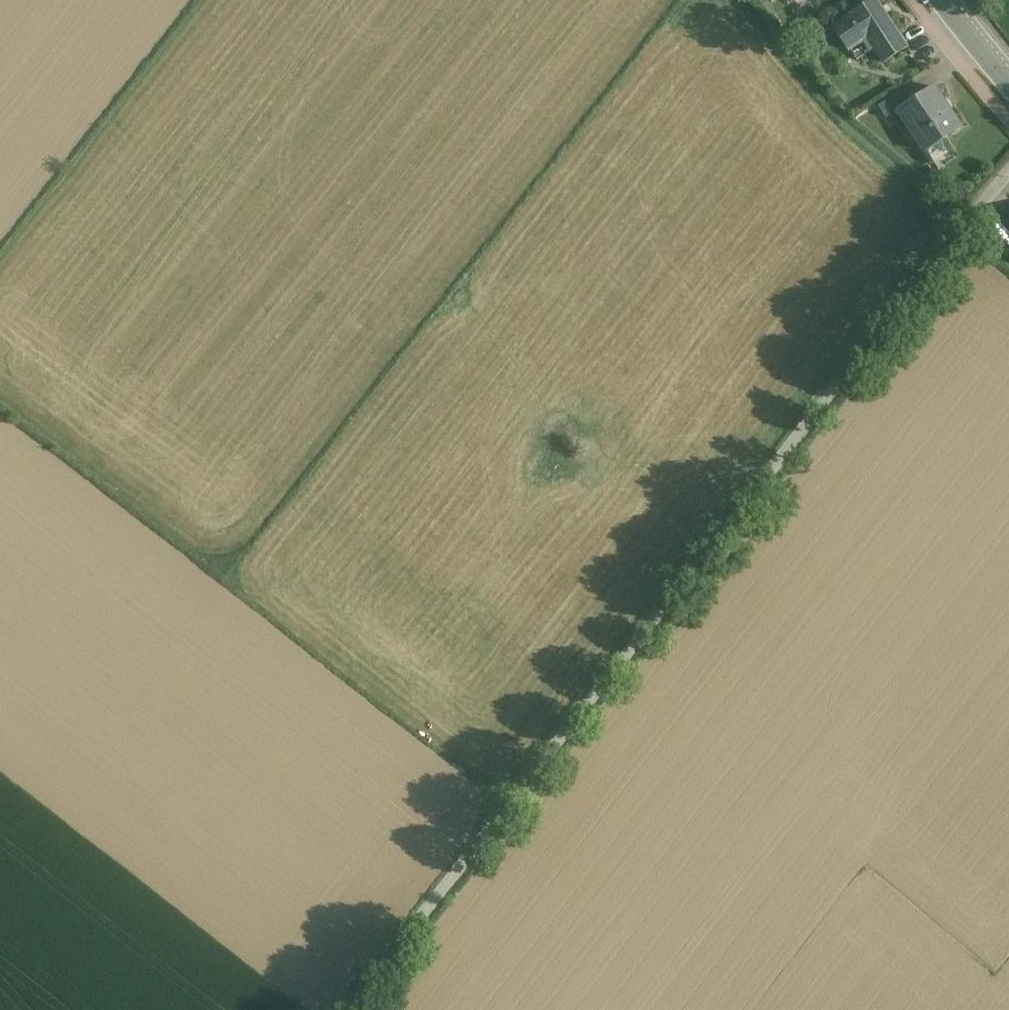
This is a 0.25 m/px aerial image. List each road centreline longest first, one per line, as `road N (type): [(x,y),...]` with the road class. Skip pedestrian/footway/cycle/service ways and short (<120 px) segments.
road 1 (residential): [(352,1009),(1008,176)]

